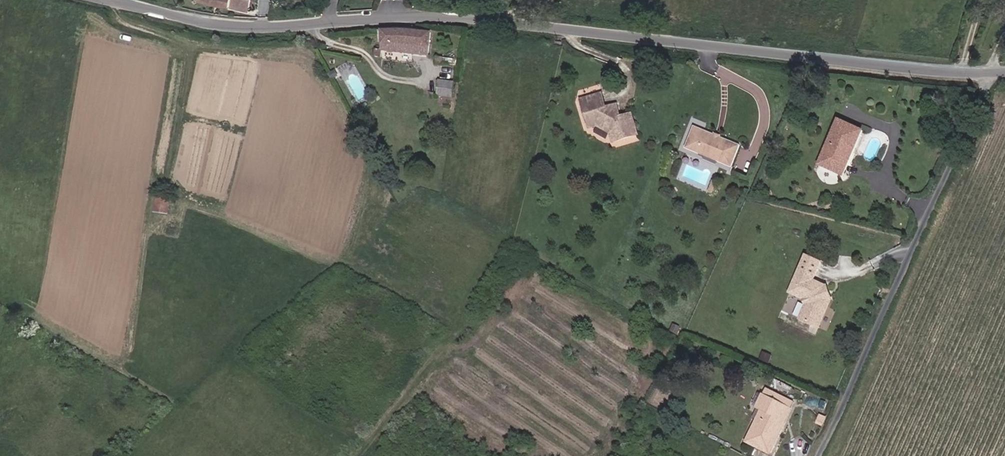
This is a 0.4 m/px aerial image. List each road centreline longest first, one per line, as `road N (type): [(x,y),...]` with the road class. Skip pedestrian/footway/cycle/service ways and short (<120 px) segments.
road 1 (tertiary): [(990,72),(466,19),(224,26),(101,0)]
road 2 (unclassified): [(990,72),(817,455)]

